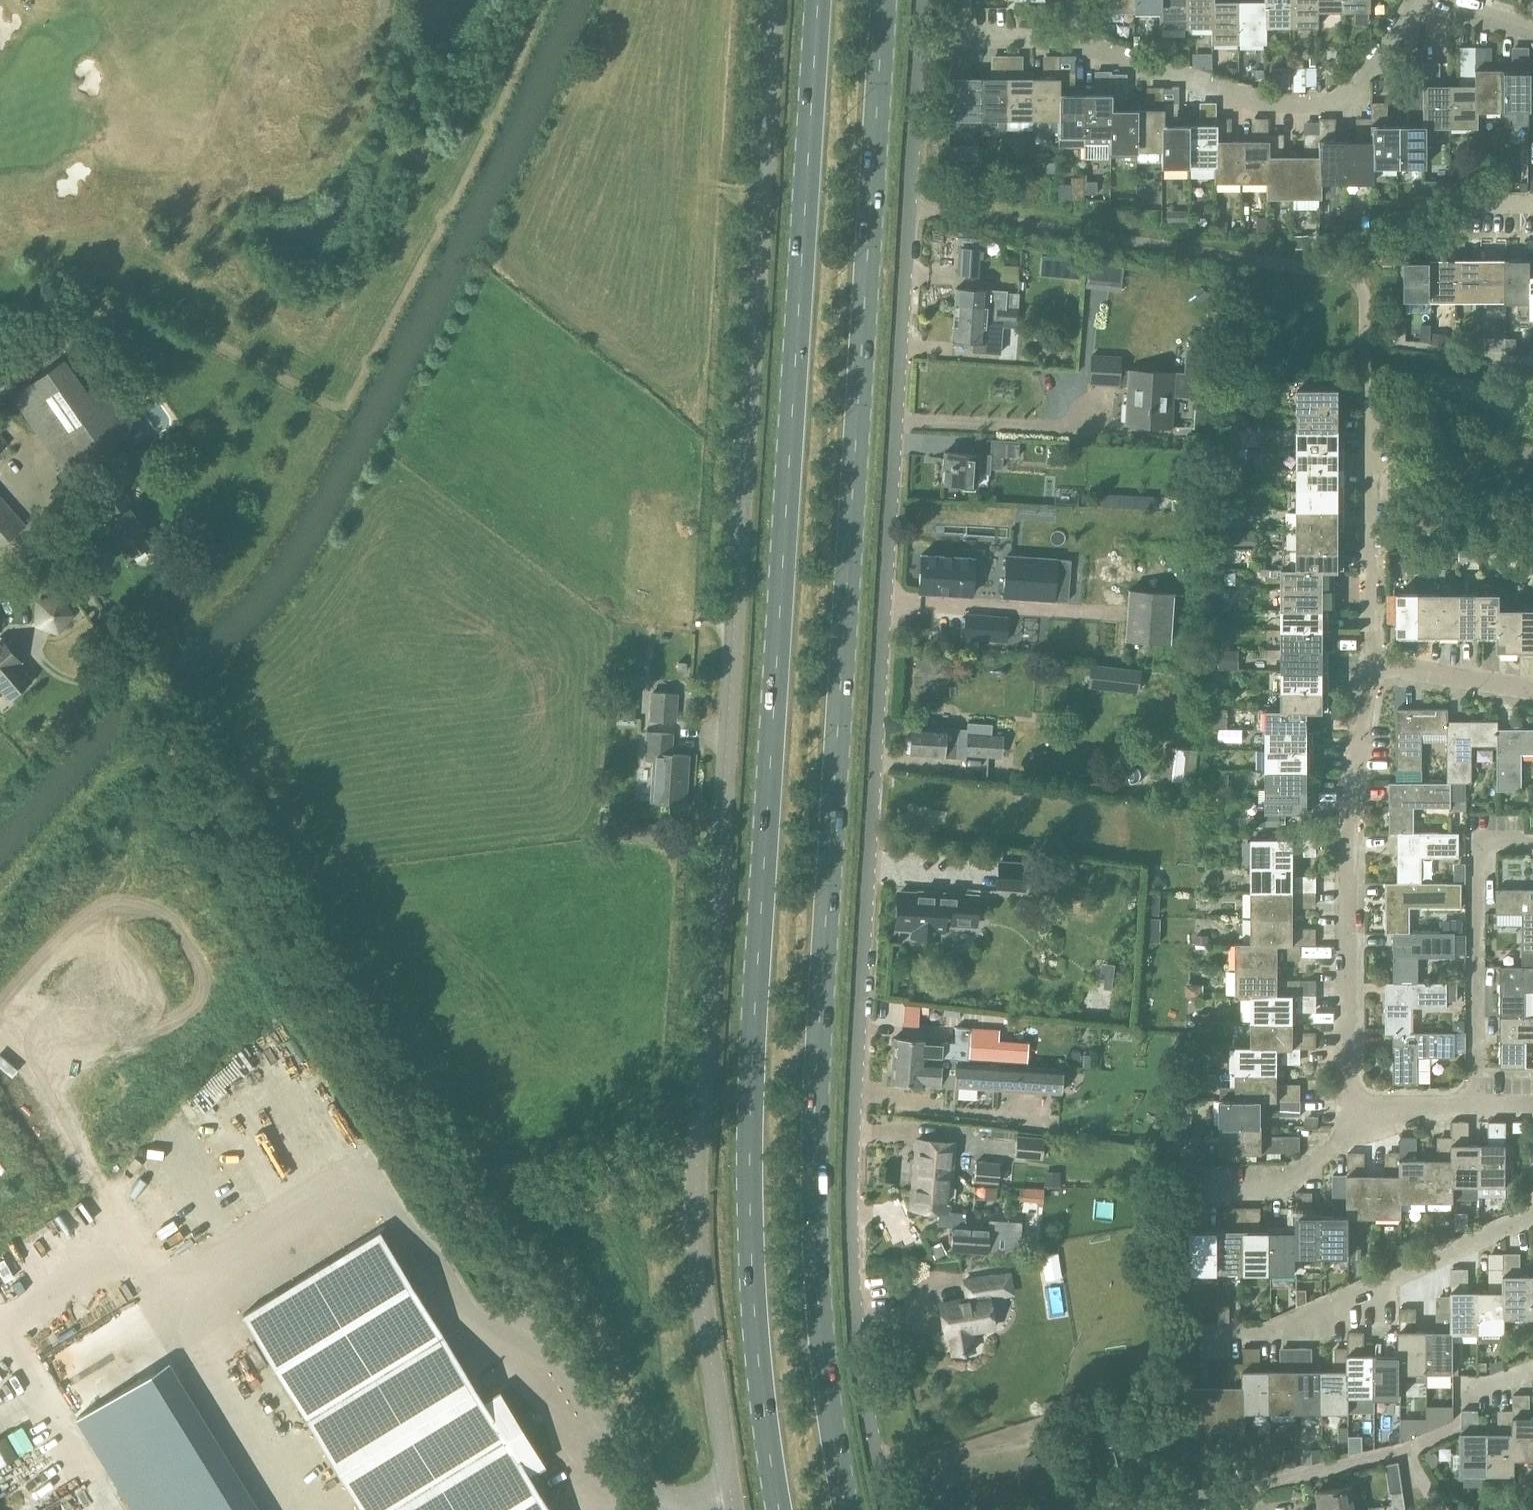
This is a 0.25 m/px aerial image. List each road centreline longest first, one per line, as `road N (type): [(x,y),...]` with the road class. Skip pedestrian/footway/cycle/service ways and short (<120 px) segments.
road 1 (residential): [(891,1509),(876,1459),(856,1298),(862,1018),(922,0)]
road 2 (primary): [(822,0),(744,1196),(744,1294),(772,1509)]
road 3 (primary): [(847,1509),(826,1370),(840,769),(893,0)]
road 4 (unclassified): [(730,1496),(699,1276),(696,1167),(775,0)]
road 5 (residential): [(1361,1126),(1352,1098),(1352,806),(1369,665),(1532,691)]
road 6 (residential): [(1417,0),(1368,79),(1344,99),(1254,101),(1070,39),(1077,0)]
road 7 (residential): [(1532,1216),(1250,1341),(1192,1343)]
road 8 (unclassified): [(730,1496),(669,1503),(651,1488),(504,1259)]
road 9 (residential): [(1479,1103),(1480,847),(1532,846)]
road 10 (residential): [(1197,1181),(1285,1182),(1361,1126)]
road 11 (residential): [(1479,1103),(1404,1108),(1361,1126)]

